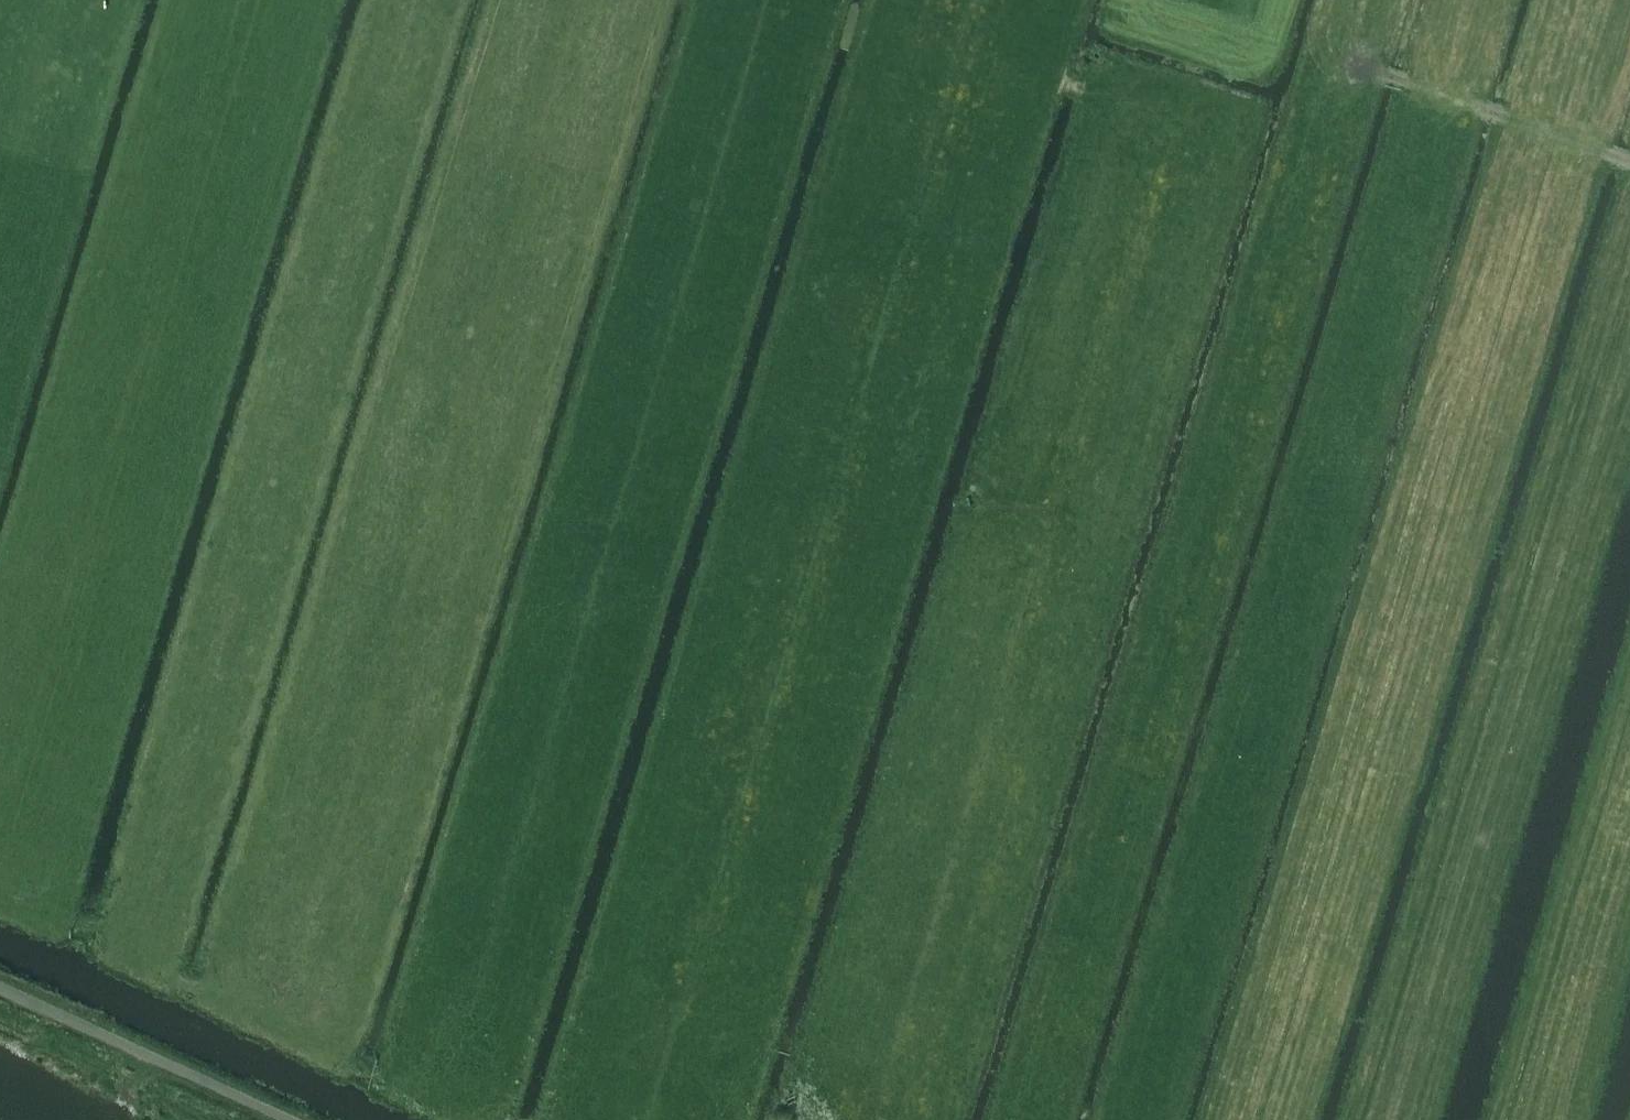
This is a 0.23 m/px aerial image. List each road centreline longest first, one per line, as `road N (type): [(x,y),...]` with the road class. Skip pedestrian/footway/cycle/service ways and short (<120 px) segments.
road 1 (track): [(1629,164),(1376,70)]

